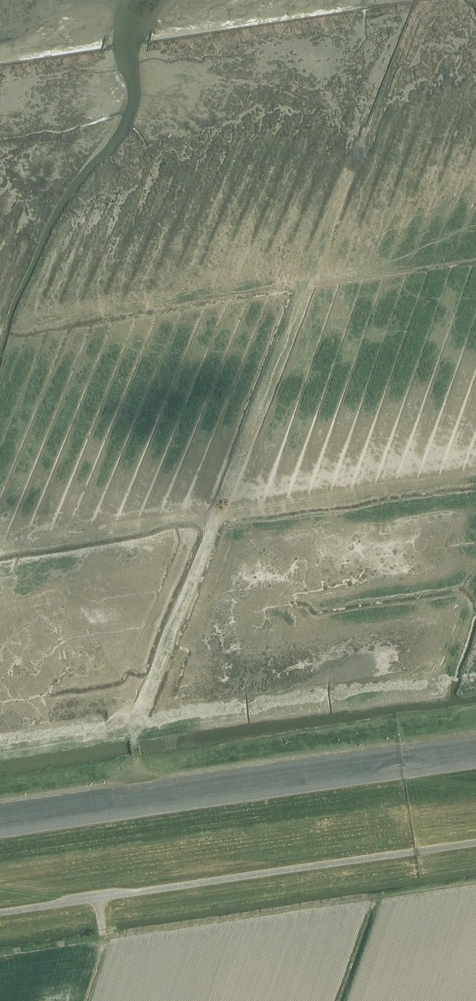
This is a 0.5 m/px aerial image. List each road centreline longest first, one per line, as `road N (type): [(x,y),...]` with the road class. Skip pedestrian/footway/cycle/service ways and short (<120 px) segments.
road 1 (track): [(0,833),(475,764)]

